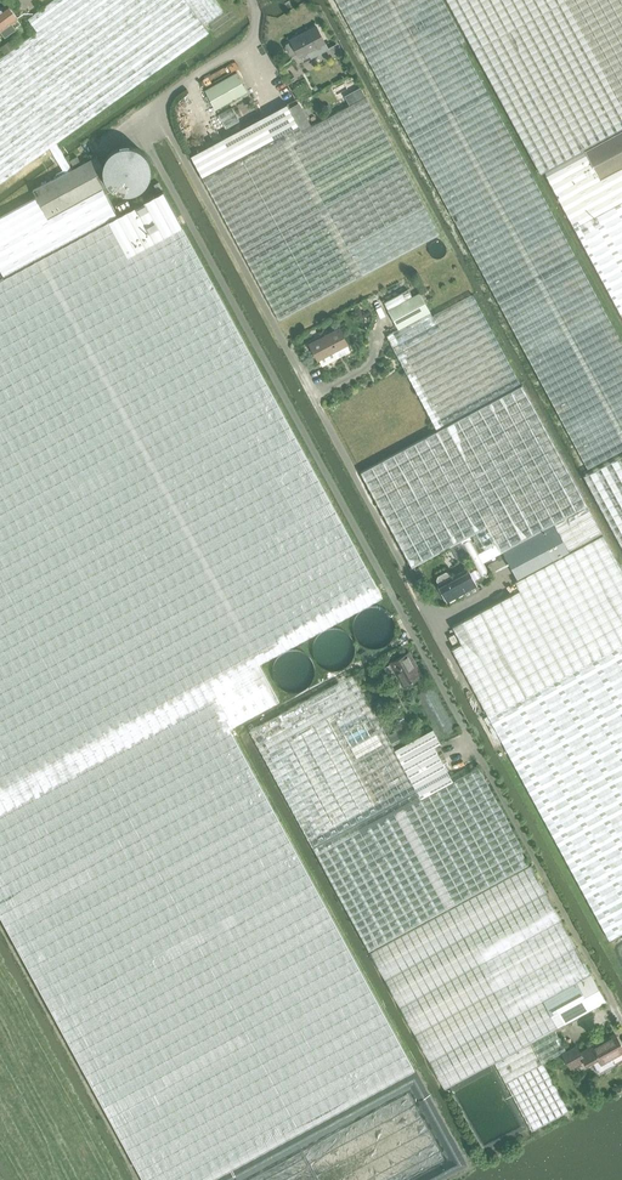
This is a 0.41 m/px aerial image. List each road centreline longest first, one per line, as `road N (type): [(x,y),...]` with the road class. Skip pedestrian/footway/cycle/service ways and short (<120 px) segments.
road 1 (unclassified): [(390,593),(135,121),(156,106)]
road 2 (unclassified): [(156,106),(402,563)]
road 3 (residential): [(613,1005),(390,593)]
road 4 (unclassified): [(156,106),(247,41),(259,18),(250,0)]

